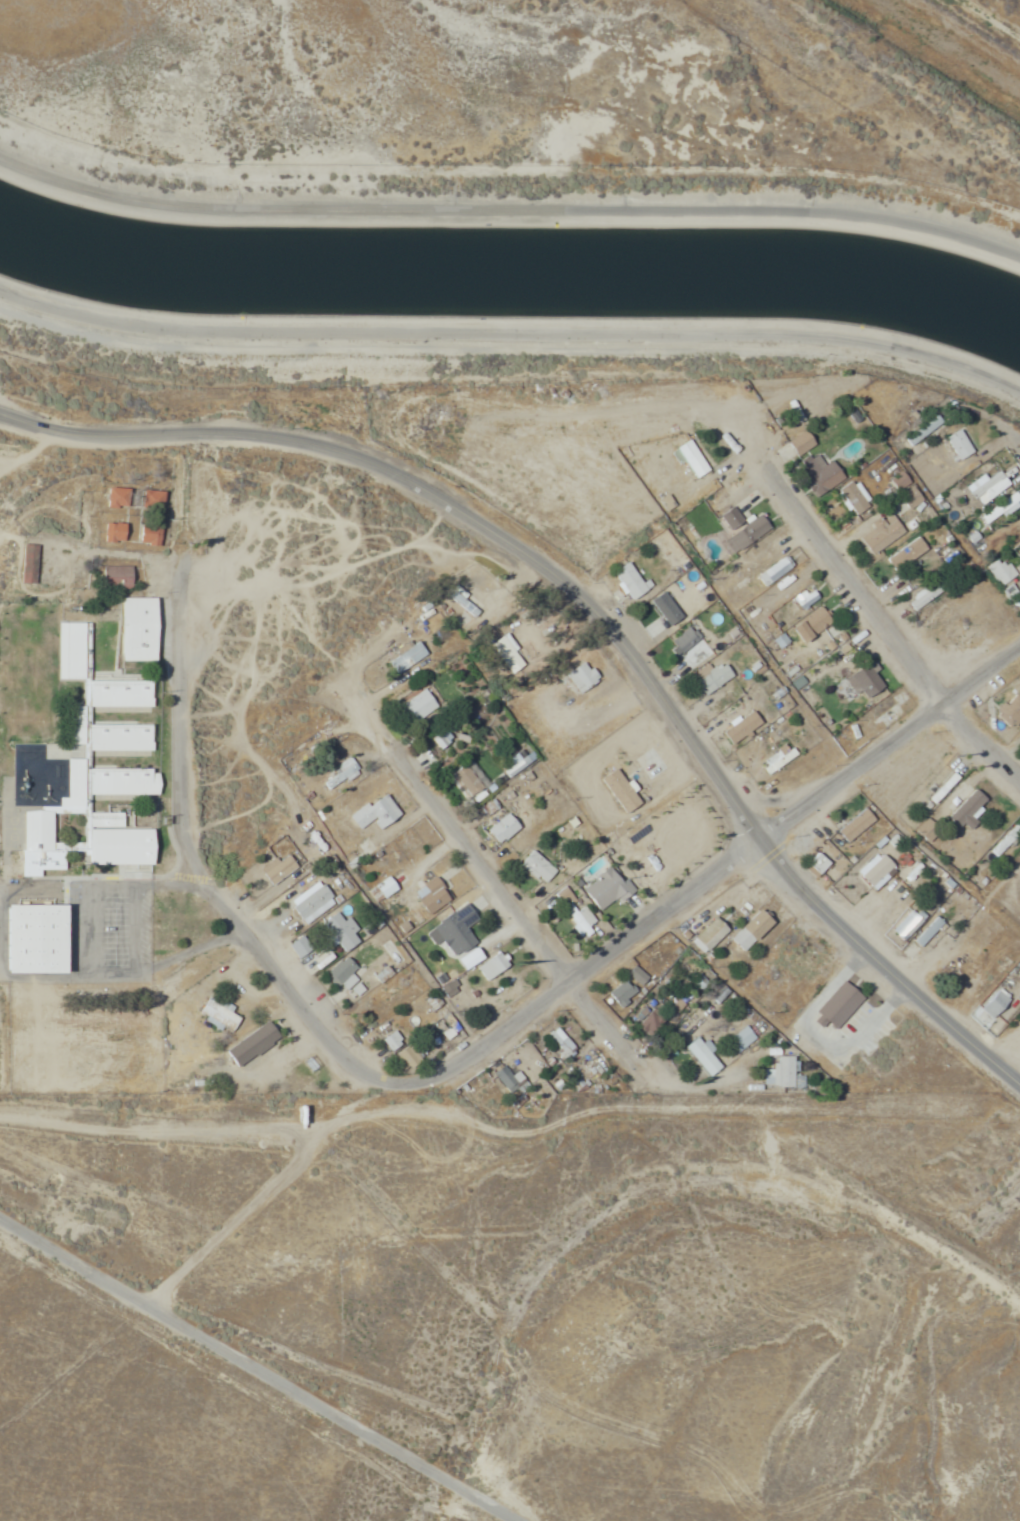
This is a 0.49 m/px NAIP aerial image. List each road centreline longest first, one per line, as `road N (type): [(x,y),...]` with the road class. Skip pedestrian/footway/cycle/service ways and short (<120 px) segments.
road 1 (residential): [(1019,255),(859,215),(153,202),(0,155)]
road 2 (tertiary): [(962,1035),(809,894),(626,648),(569,587),(418,487),(347,455),(272,437),(180,437)]
road 3 (residential): [(444,1073),(1019,647)]
road 4 (residential): [(444,1073),(412,1086),(375,1081),(339,1054),(217,903),(181,804),(181,564)]
road 5 (residential): [(395,755),(653,1079)]
road 6 (residential): [(1019,772),(946,701),(768,466)]
road 7 (tertiary): [(180,437),(125,437),(0,414)]

